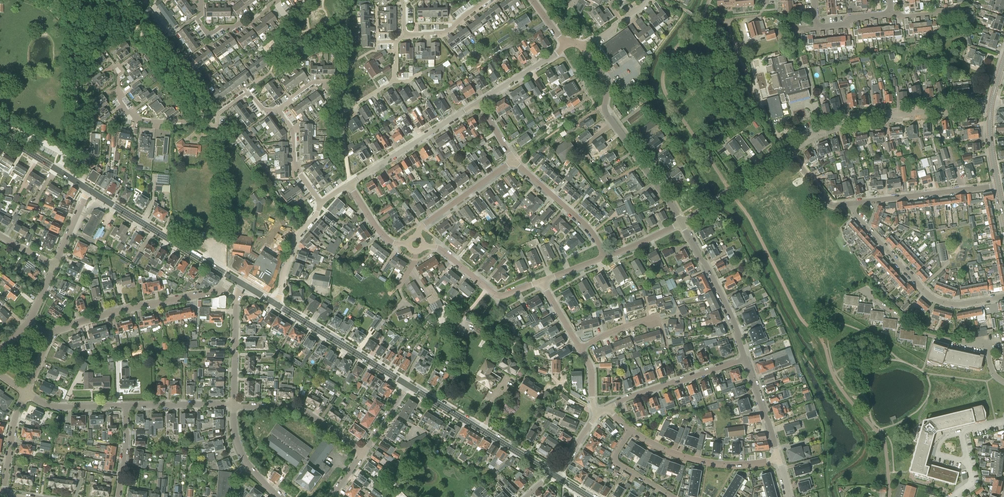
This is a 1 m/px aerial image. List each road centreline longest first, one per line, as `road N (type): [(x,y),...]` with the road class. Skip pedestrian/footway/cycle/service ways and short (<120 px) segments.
road 1 (residential): [(278,110),(264,112),(248,91),(209,121),(137,118),(121,101),(117,66)]
road 2 (residential): [(788,151),(846,122),(992,103)]
road 3 (residential): [(682,223),(608,115),(607,83),(582,45)]
road 4 (residential): [(51,335),(223,290),(239,297)]
road 5 (residential): [(1003,297),(935,300),(853,204)]
road 6 (secondary): [(246,285),(88,189)]
road 7 (residential): [(859,291),(917,332),(988,348),(1003,381)]
road 8 (secondary): [(551,471),(407,385)]
road 9 (secondary): [(407,385),(275,303)]
road 10 (residential): [(349,184),(479,103)]
road 11 (residential): [(778,459),(701,461),(632,431)]
road 12 (residential): [(746,359),(682,223)]
road 13 (residential): [(608,410),(746,359)]
road 14 (residential): [(853,204),(998,186)]
road 15 (residential): [(363,453),(302,410),(234,405)]
road 16 (residential): [(542,282),(498,296),(424,246)]
road 17 (residential): [(604,258),(584,224),(514,161)]
road 18 (residential): [(682,223),(788,151)]
road 19 (residential): [(417,236),(514,161)]
road 20 (residential): [(950,496),(971,483),(961,430),(1003,420)]

